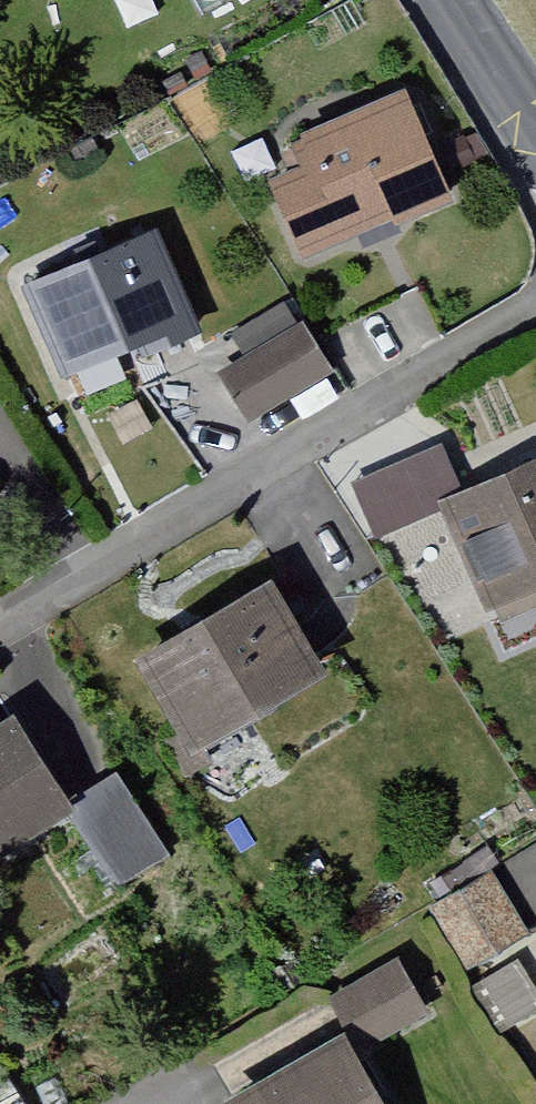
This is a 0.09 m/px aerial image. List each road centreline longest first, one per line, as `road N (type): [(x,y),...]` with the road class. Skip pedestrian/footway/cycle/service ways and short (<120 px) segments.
road 1 (residential): [(0,632),(535,306)]
road 2 (secondary): [(452,0),(535,124)]

